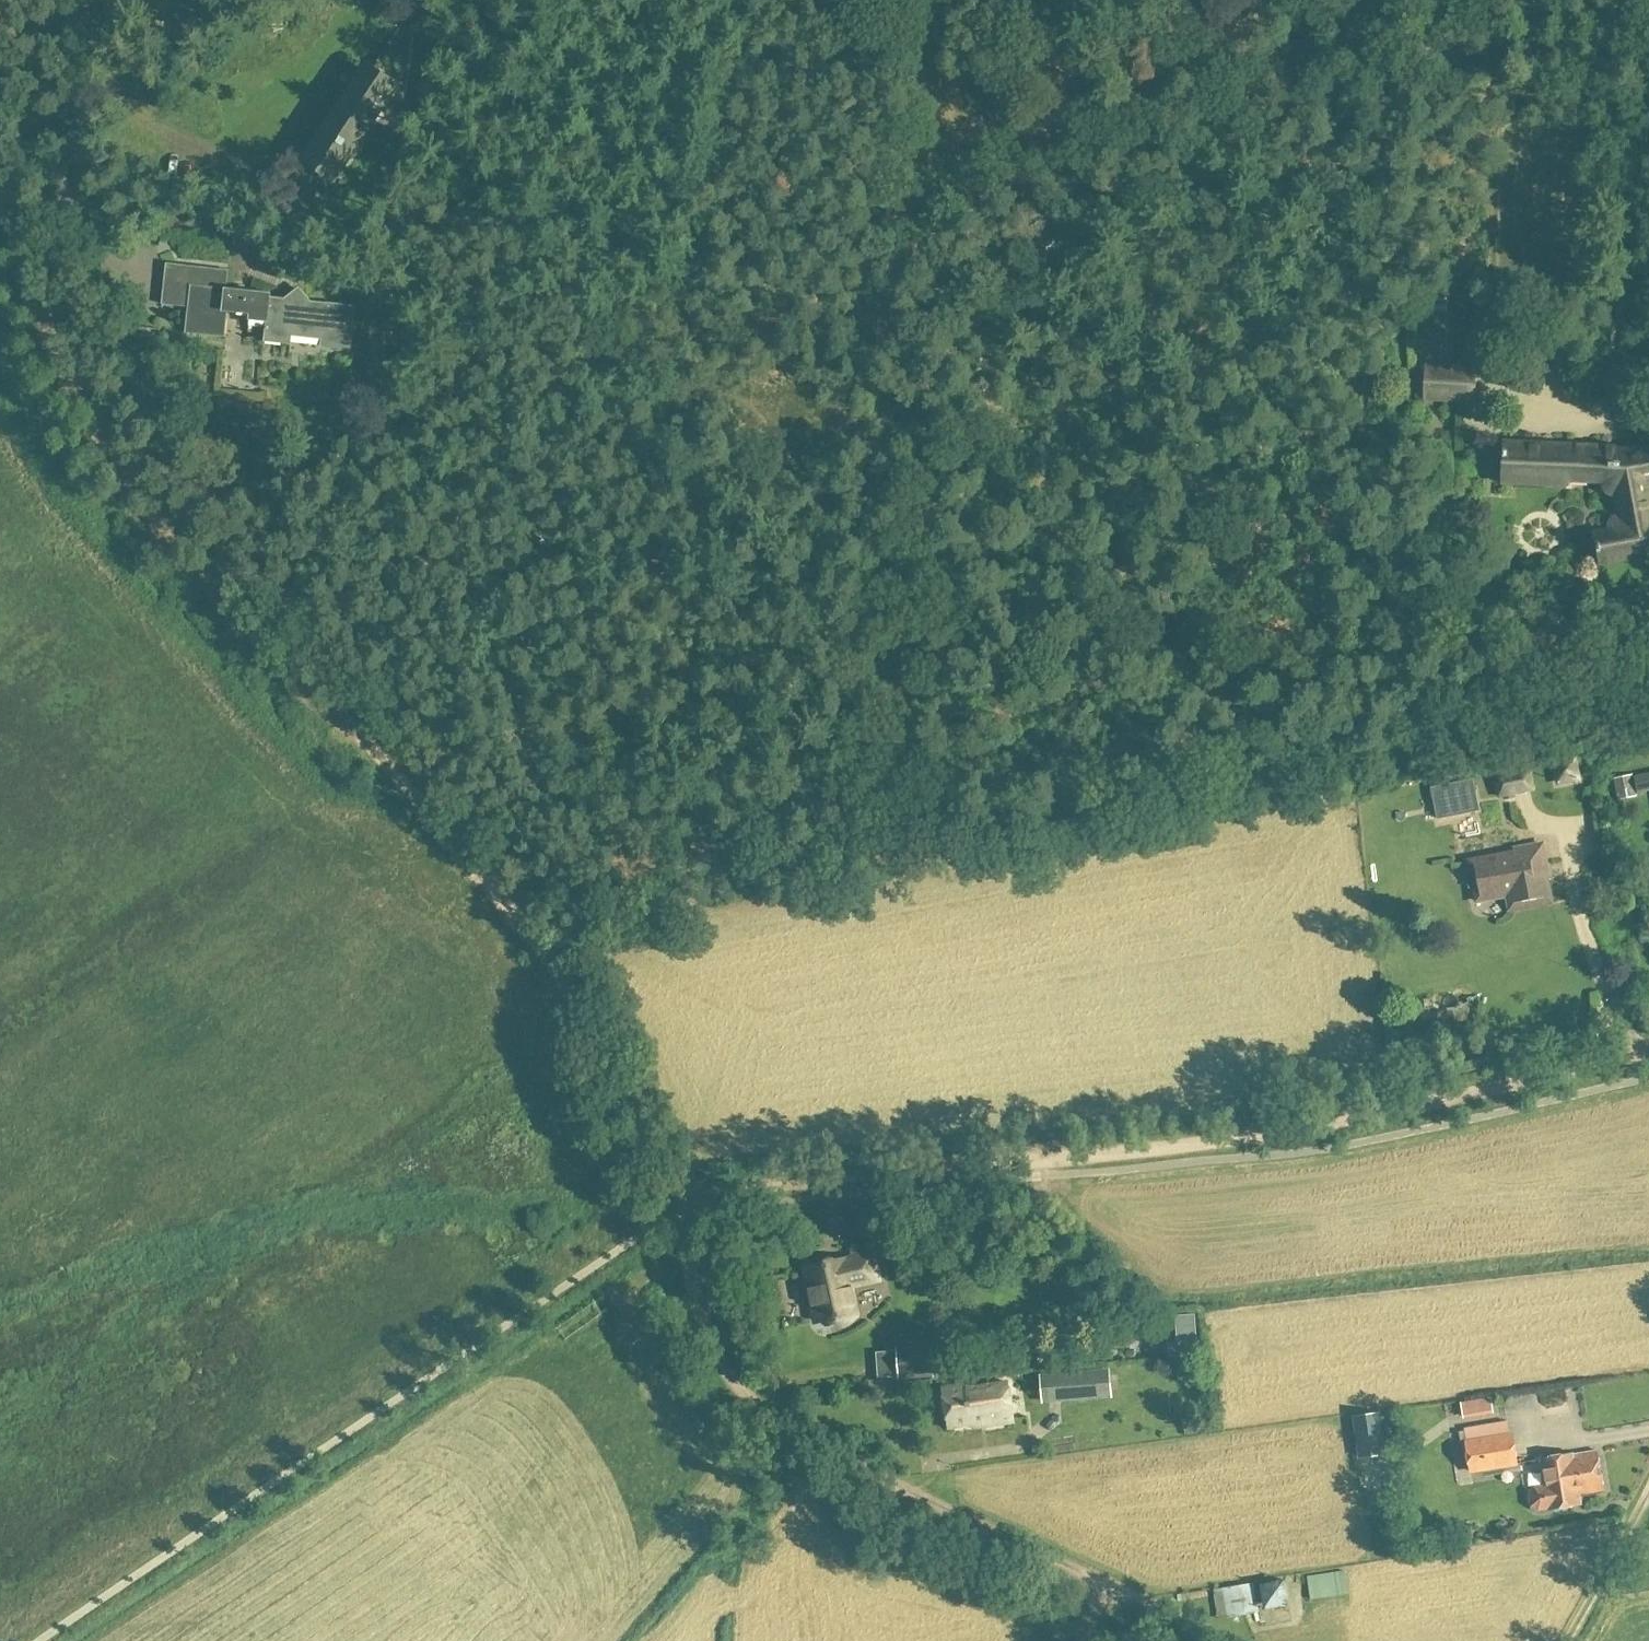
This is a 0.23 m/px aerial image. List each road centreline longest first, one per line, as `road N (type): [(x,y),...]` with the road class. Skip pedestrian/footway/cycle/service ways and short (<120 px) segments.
road 1 (track): [(0,200),(103,456),(251,633),(470,861),(565,987),(681,1199)]
road 2 (track): [(1648,1051),(1322,1125),(681,1199)]
road 3 (track): [(1204,1640),(1154,1604),(789,1430),(717,1354),(697,1300),(684,1215)]
road 4 (residential): [(1648,21),(1473,0)]
road 5 (track): [(1648,1504),(1576,1640)]

